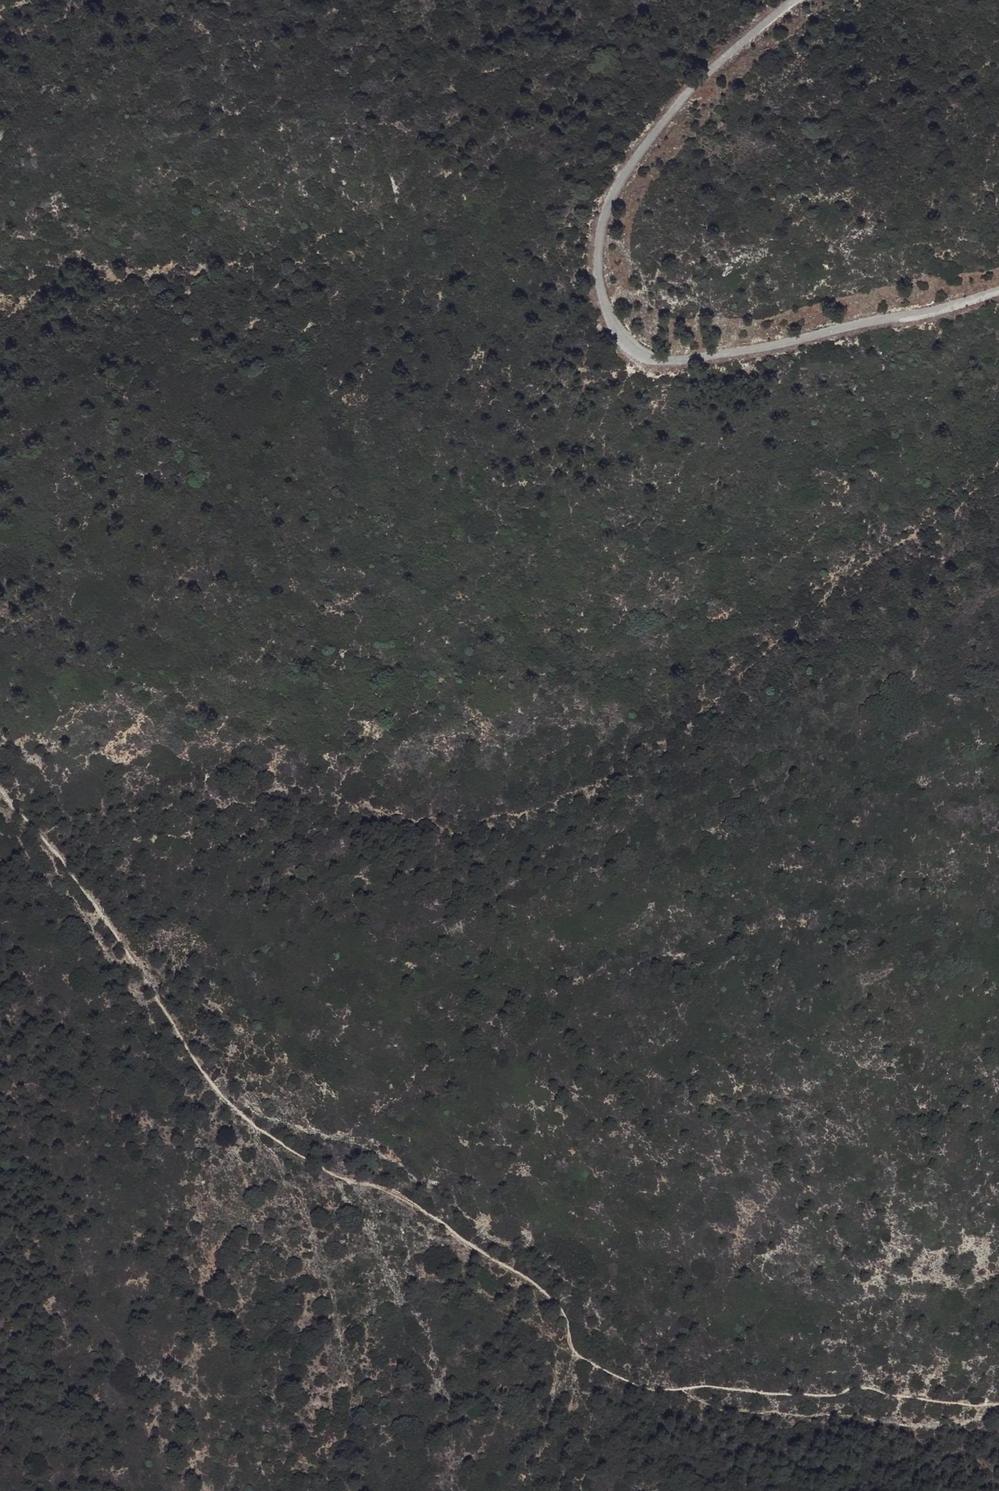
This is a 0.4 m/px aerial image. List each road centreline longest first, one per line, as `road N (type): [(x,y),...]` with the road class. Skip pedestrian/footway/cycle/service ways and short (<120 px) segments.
road 1 (unclassified): [(793,0),(689,91),(629,169),(602,218),(596,252),(623,343),(652,359),(695,359),(998,291)]

